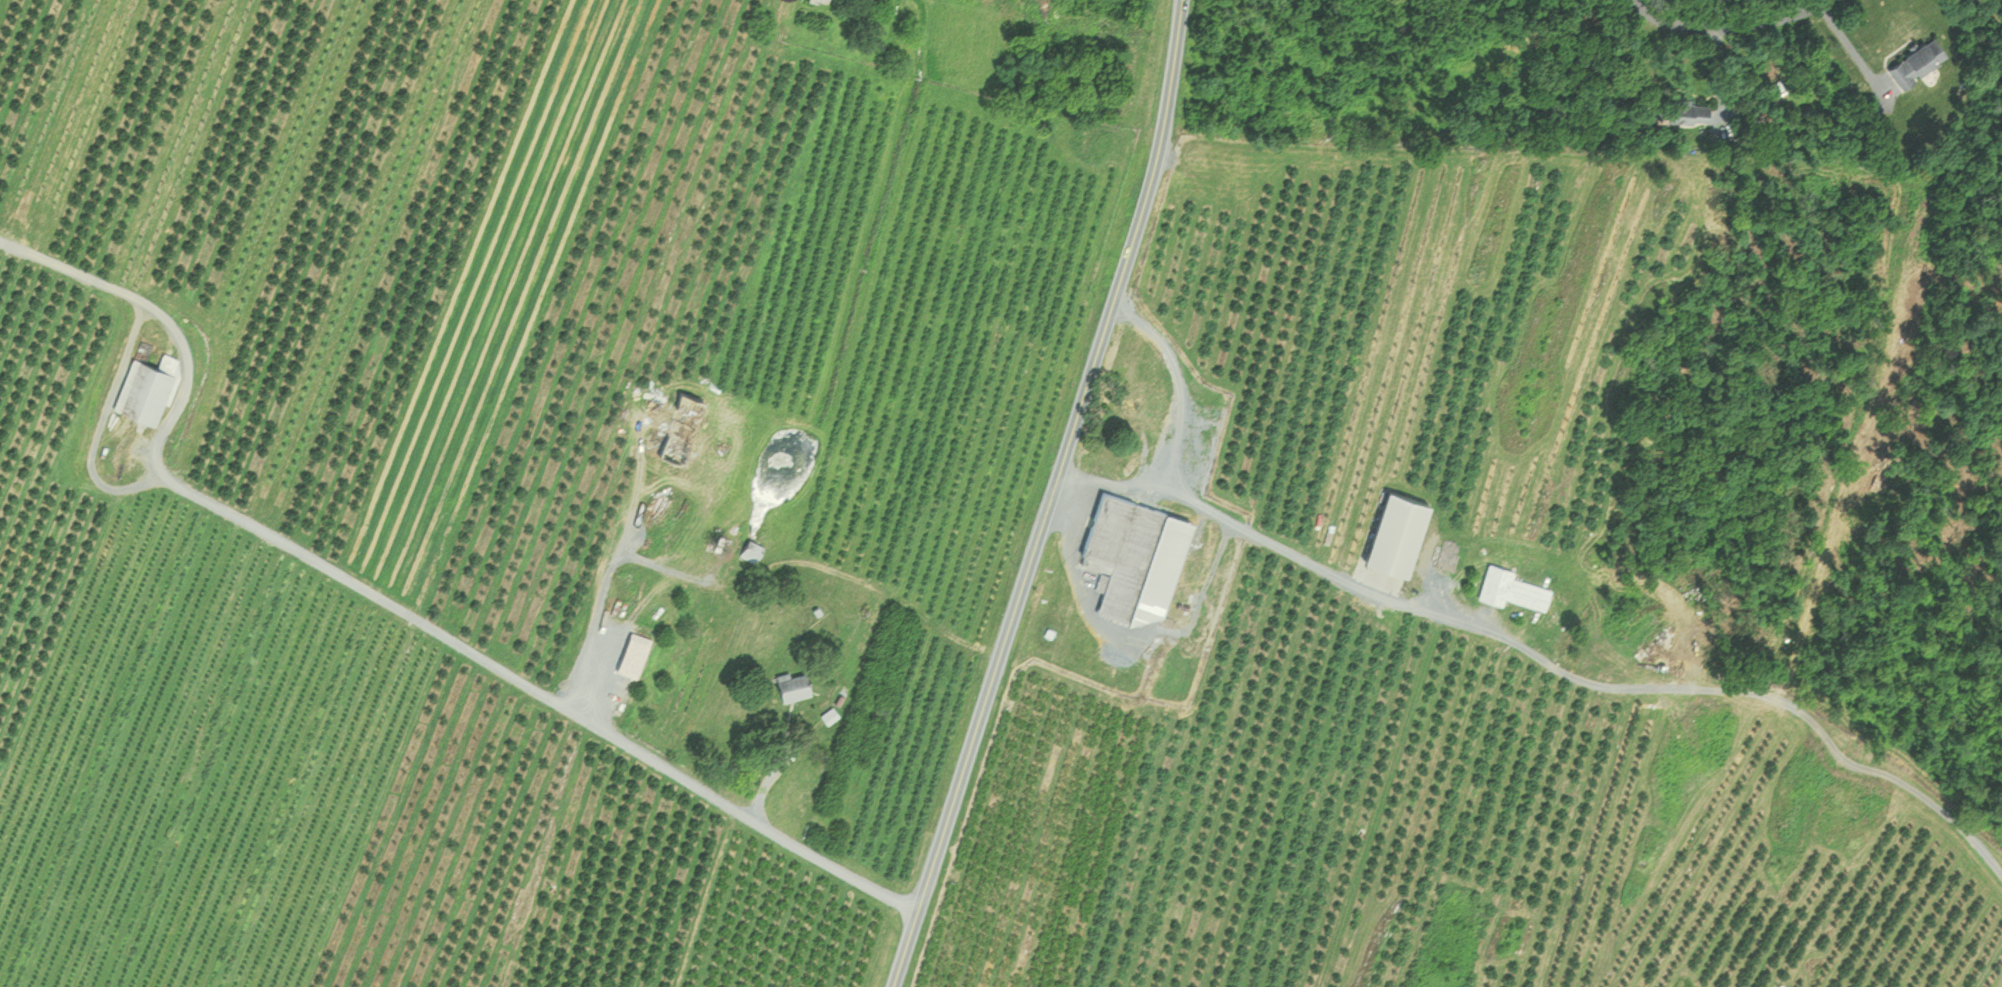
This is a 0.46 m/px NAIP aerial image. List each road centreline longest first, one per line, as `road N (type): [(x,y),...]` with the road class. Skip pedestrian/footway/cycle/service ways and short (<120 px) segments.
road 1 (tertiary): [(891,986),(1126,261),(1166,107),(1182,0)]

